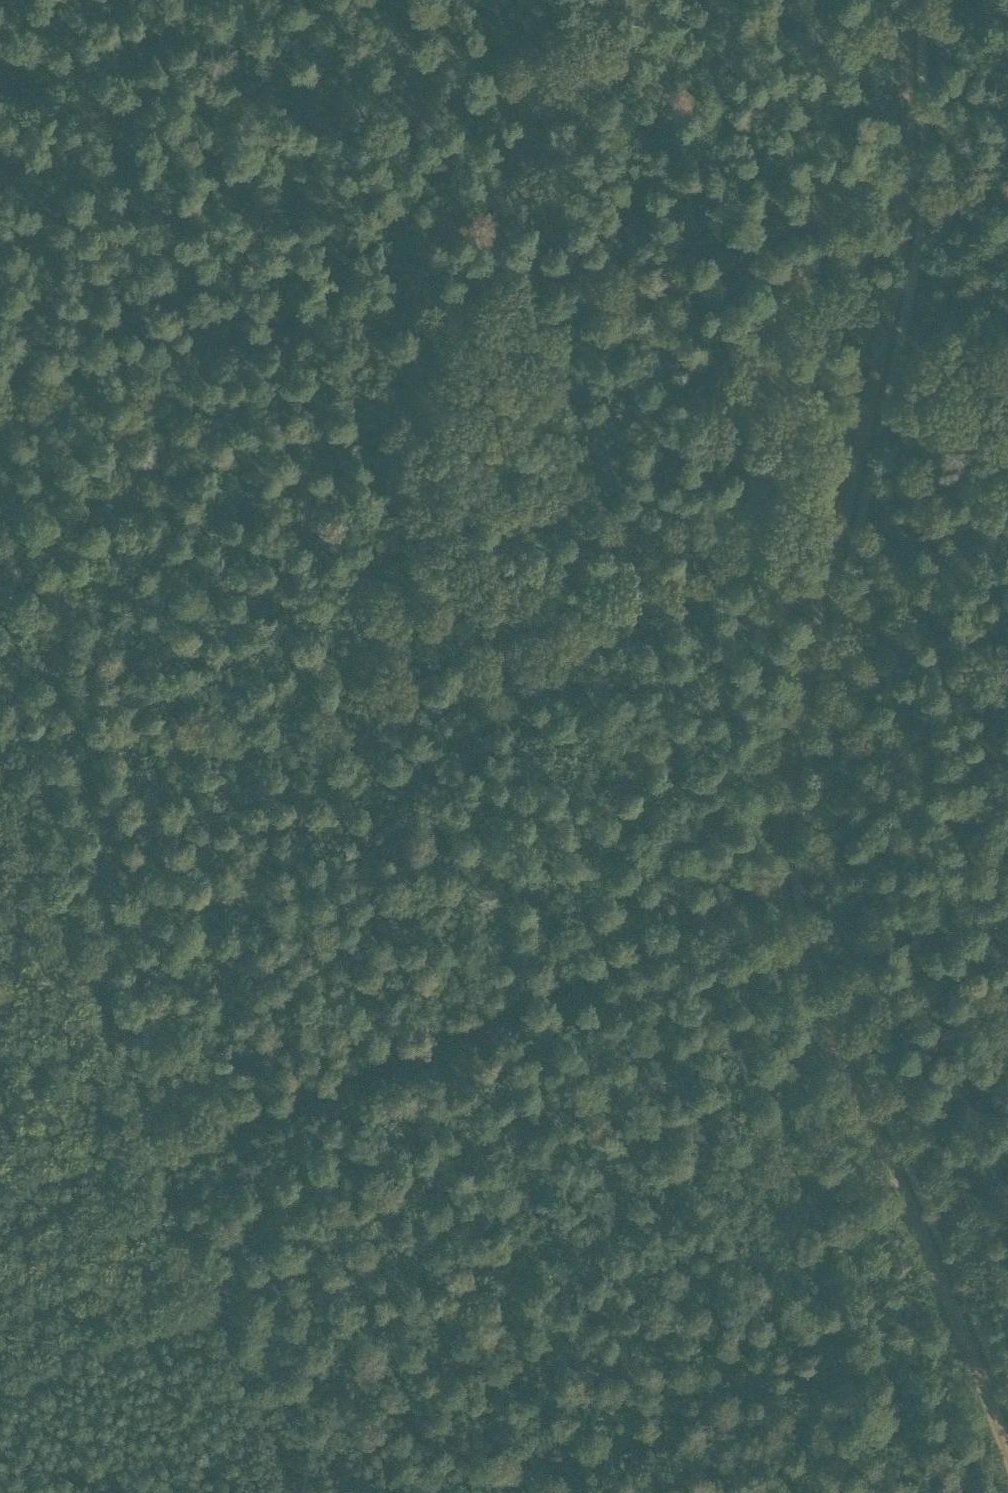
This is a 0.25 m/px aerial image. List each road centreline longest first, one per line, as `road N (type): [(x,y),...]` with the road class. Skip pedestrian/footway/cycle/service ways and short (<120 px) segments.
road 1 (track): [(906,213),(785,814),(783,885),(804,973),(1007,1451)]
road 2 (track): [(1007,790),(796,872),(611,964),(551,983),(154,1160),(0,1176)]
road 3 (track): [(0,379),(679,245),(817,232),(869,213),(906,213)]
road 4 (track): [(285,1492),(0,782)]
road 5 (track): [(909,0),(906,213)]

